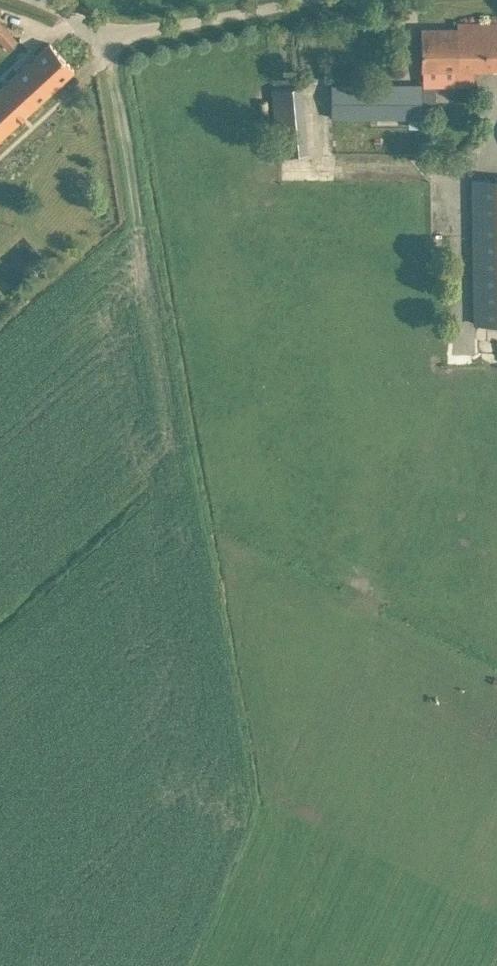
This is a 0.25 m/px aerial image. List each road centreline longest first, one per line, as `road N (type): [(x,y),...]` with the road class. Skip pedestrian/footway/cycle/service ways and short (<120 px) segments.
road 1 (unclassified): [(31,0),(105,32),(295,0)]

